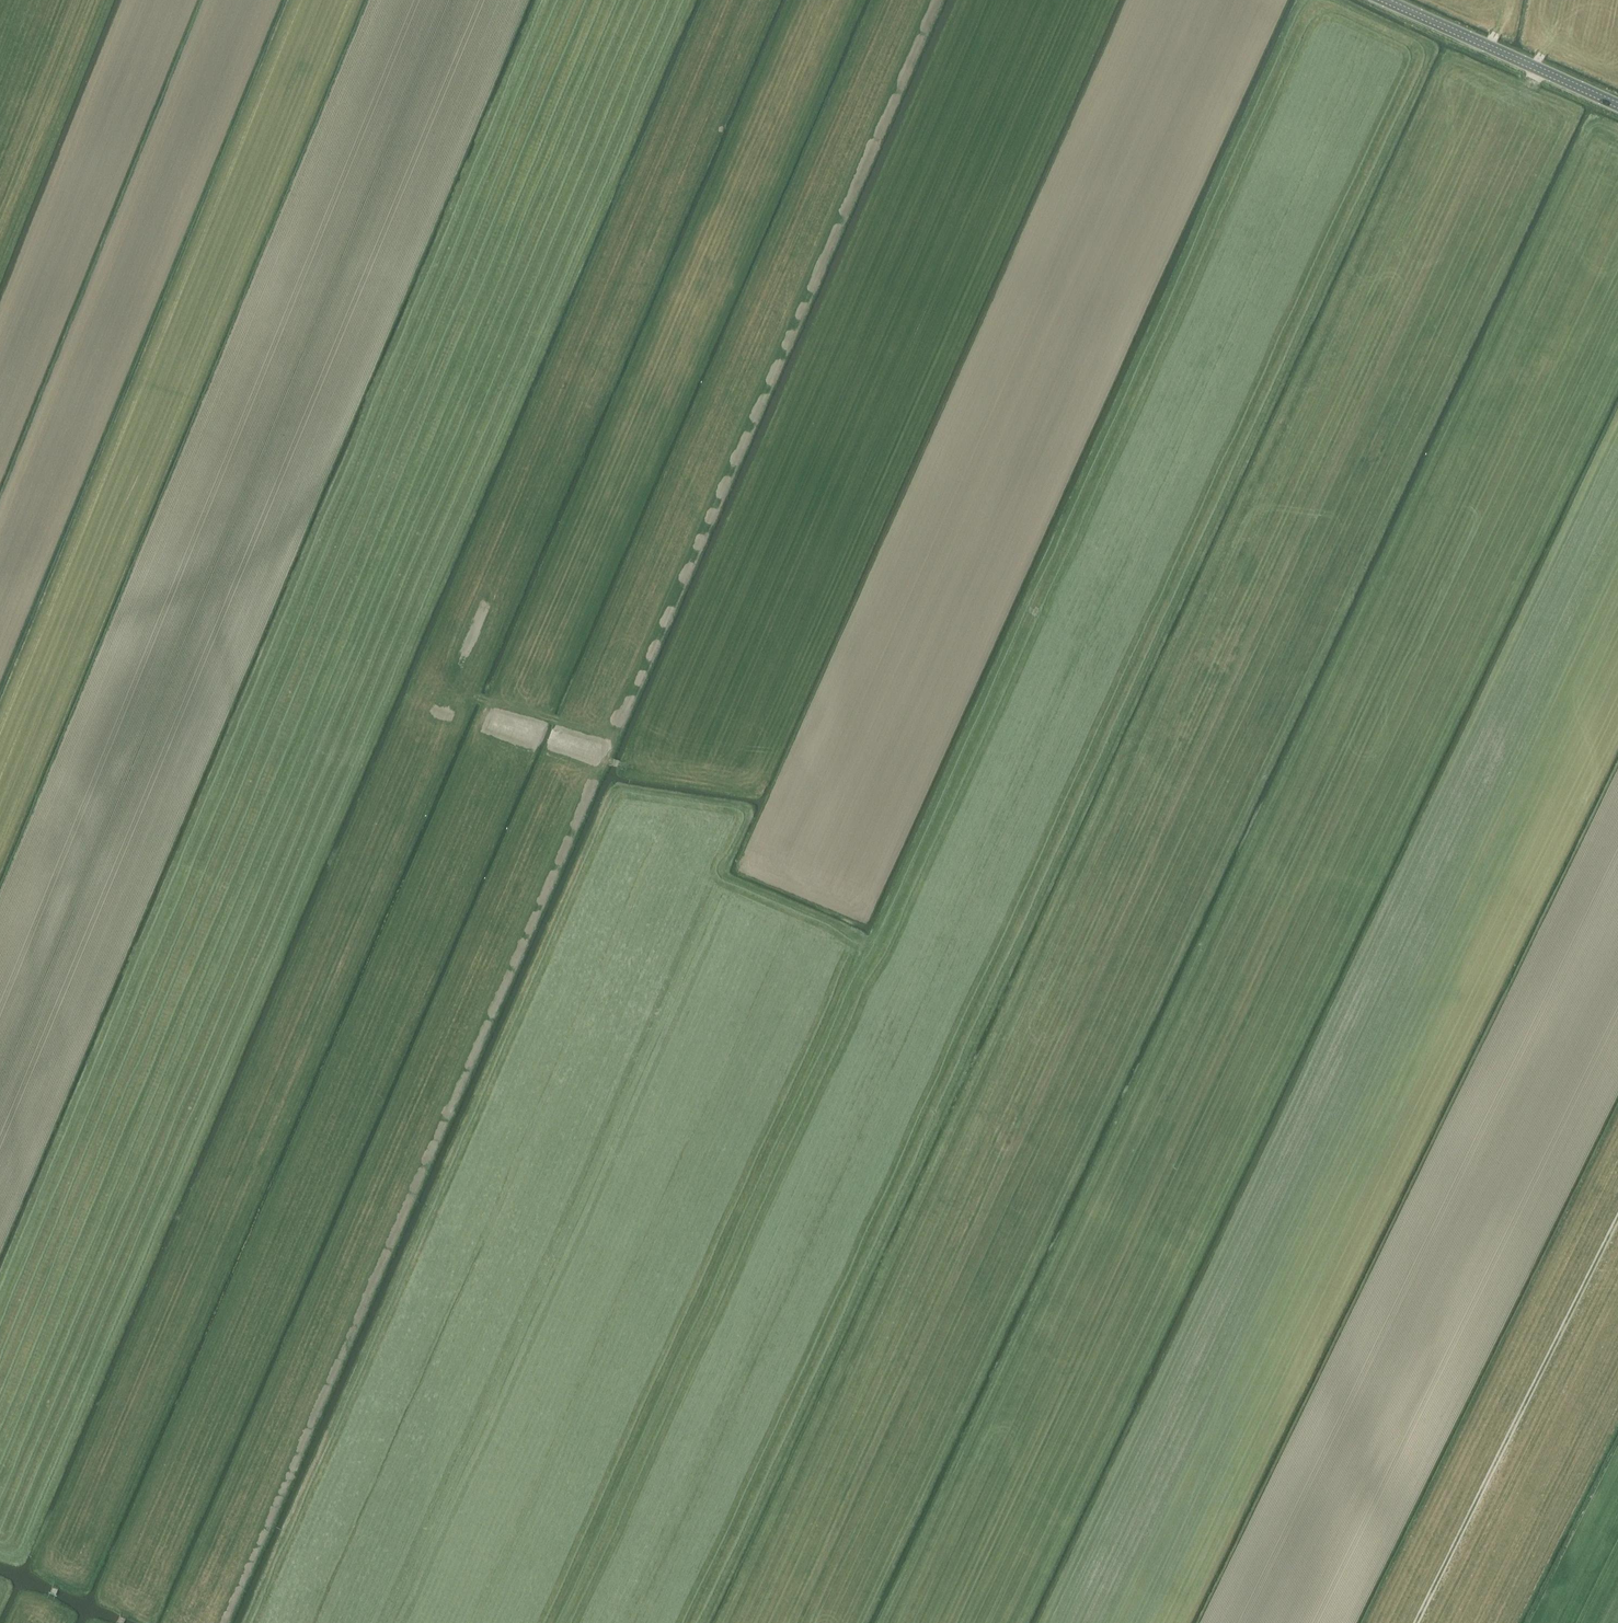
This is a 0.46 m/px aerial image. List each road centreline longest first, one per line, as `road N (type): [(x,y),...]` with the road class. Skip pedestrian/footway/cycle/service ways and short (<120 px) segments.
road 1 (tertiary): [(1617,103),(1390,0)]

